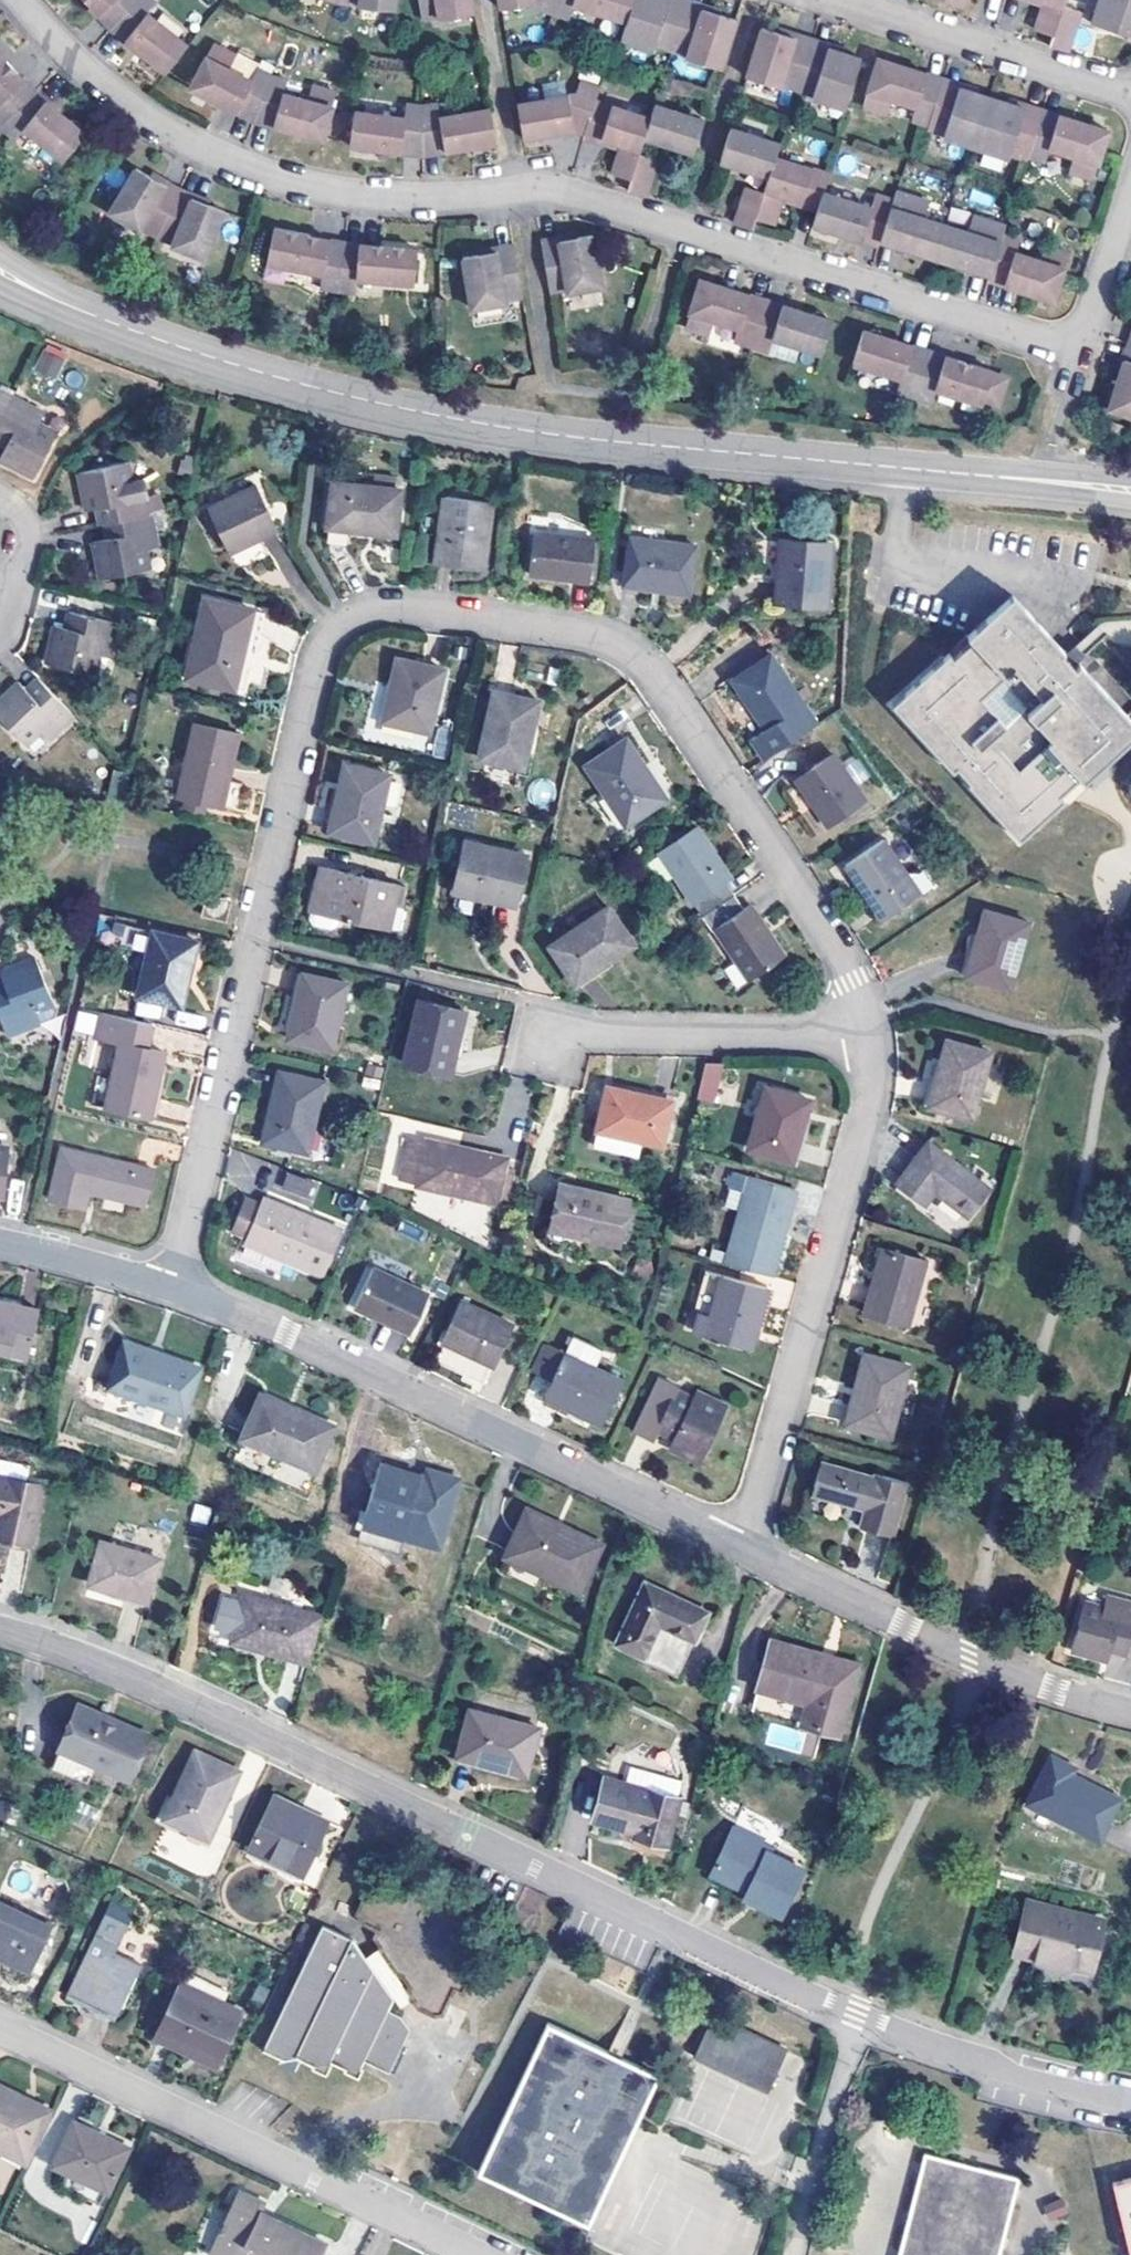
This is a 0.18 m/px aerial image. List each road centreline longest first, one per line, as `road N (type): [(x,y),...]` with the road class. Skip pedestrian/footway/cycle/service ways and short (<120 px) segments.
road 1 (residential): [(176,1292),(325,651),(347,624),(369,613),(395,609),(580,635),(623,649),(650,673),(841,954),(865,1026)]
road 2 (residential): [(1130,200),(1083,350),(571,195),(419,206),(287,184),(174,138),(77,63),(21,0)]
road 3 (residential): [(0,1633),(217,1715),(943,2051),(1130,2101)]
road 4 (unclassified): [(0,270),(52,302),(231,365),(558,440),(1130,491)]
road 5 (residential): [(176,1292),(286,1334),(740,1551)]
road 6 (residential): [(865,1026),(866,1120),(740,1551)]
road 7 (residential): [(0,2030),(473,2254)]
road 8 (residential): [(740,1551),(1041,1688),(1130,1709)]
road 9 (residential): [(1130,100),(818,0)]
road 10 (residential): [(593,1034),(841,1037),(865,1026)]
road 11 (residential): [(0,1243),(176,1292)]
road 12 (residential): [(0,588),(9,594),(30,528),(0,501)]

